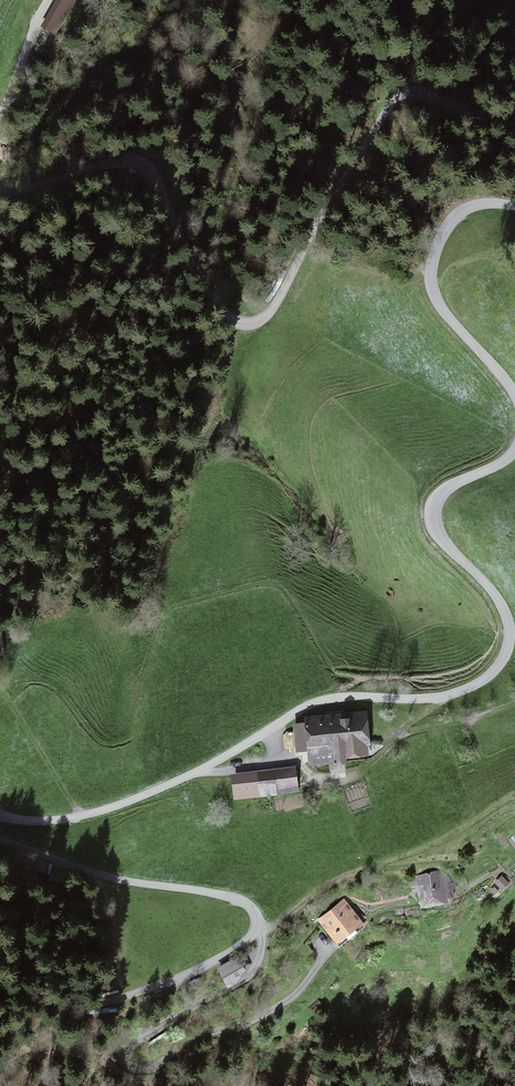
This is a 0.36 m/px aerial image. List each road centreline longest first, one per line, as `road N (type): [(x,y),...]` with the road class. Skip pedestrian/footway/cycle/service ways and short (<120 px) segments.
road 1 (unclassified): [(0,816),(91,815),(218,760),(319,701),(433,698),(487,677),(507,650),(507,618),(442,539),(434,508),(451,486),(514,451)]
road 2 (track): [(0,189),(24,192),(100,167),(138,169),(160,190),(212,295),(246,324),(271,311),(397,99),(431,99),(514,127)]
road 3 (unclassified): [(514,394),(449,318),(431,277),(439,243),(460,213),(485,203),(514,206)]
road 4 (track): [(514,702),(399,731),(451,695)]
road 5 (track): [(48,0),(0,117)]

